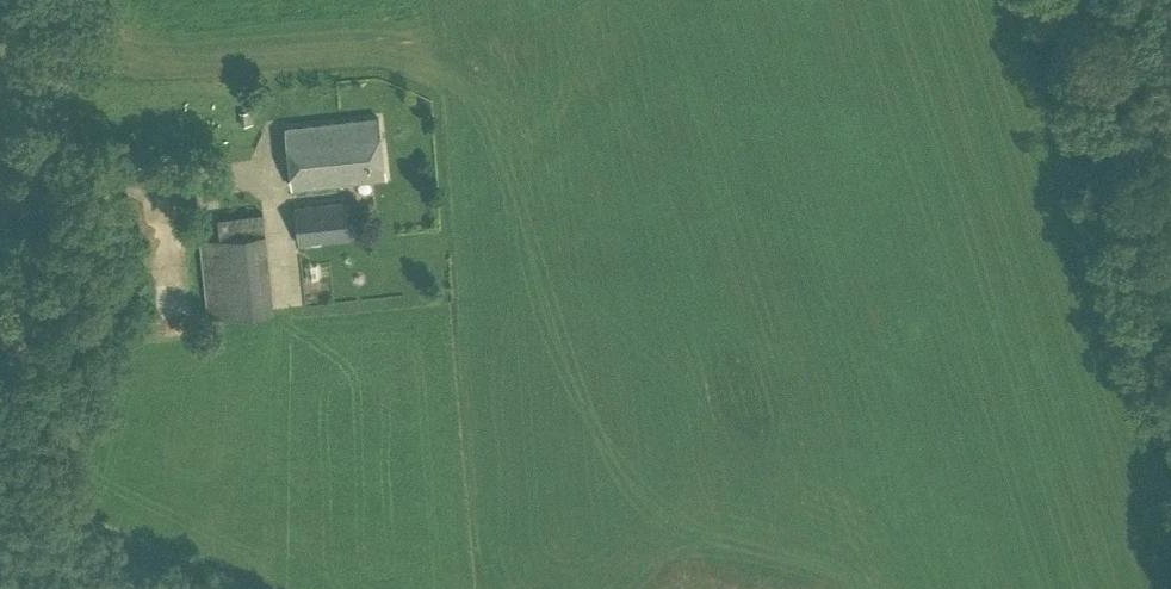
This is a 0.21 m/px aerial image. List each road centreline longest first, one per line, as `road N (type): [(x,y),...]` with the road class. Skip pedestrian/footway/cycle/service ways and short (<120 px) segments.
road 1 (unclassified): [(0,413),(52,161),(52,0)]

